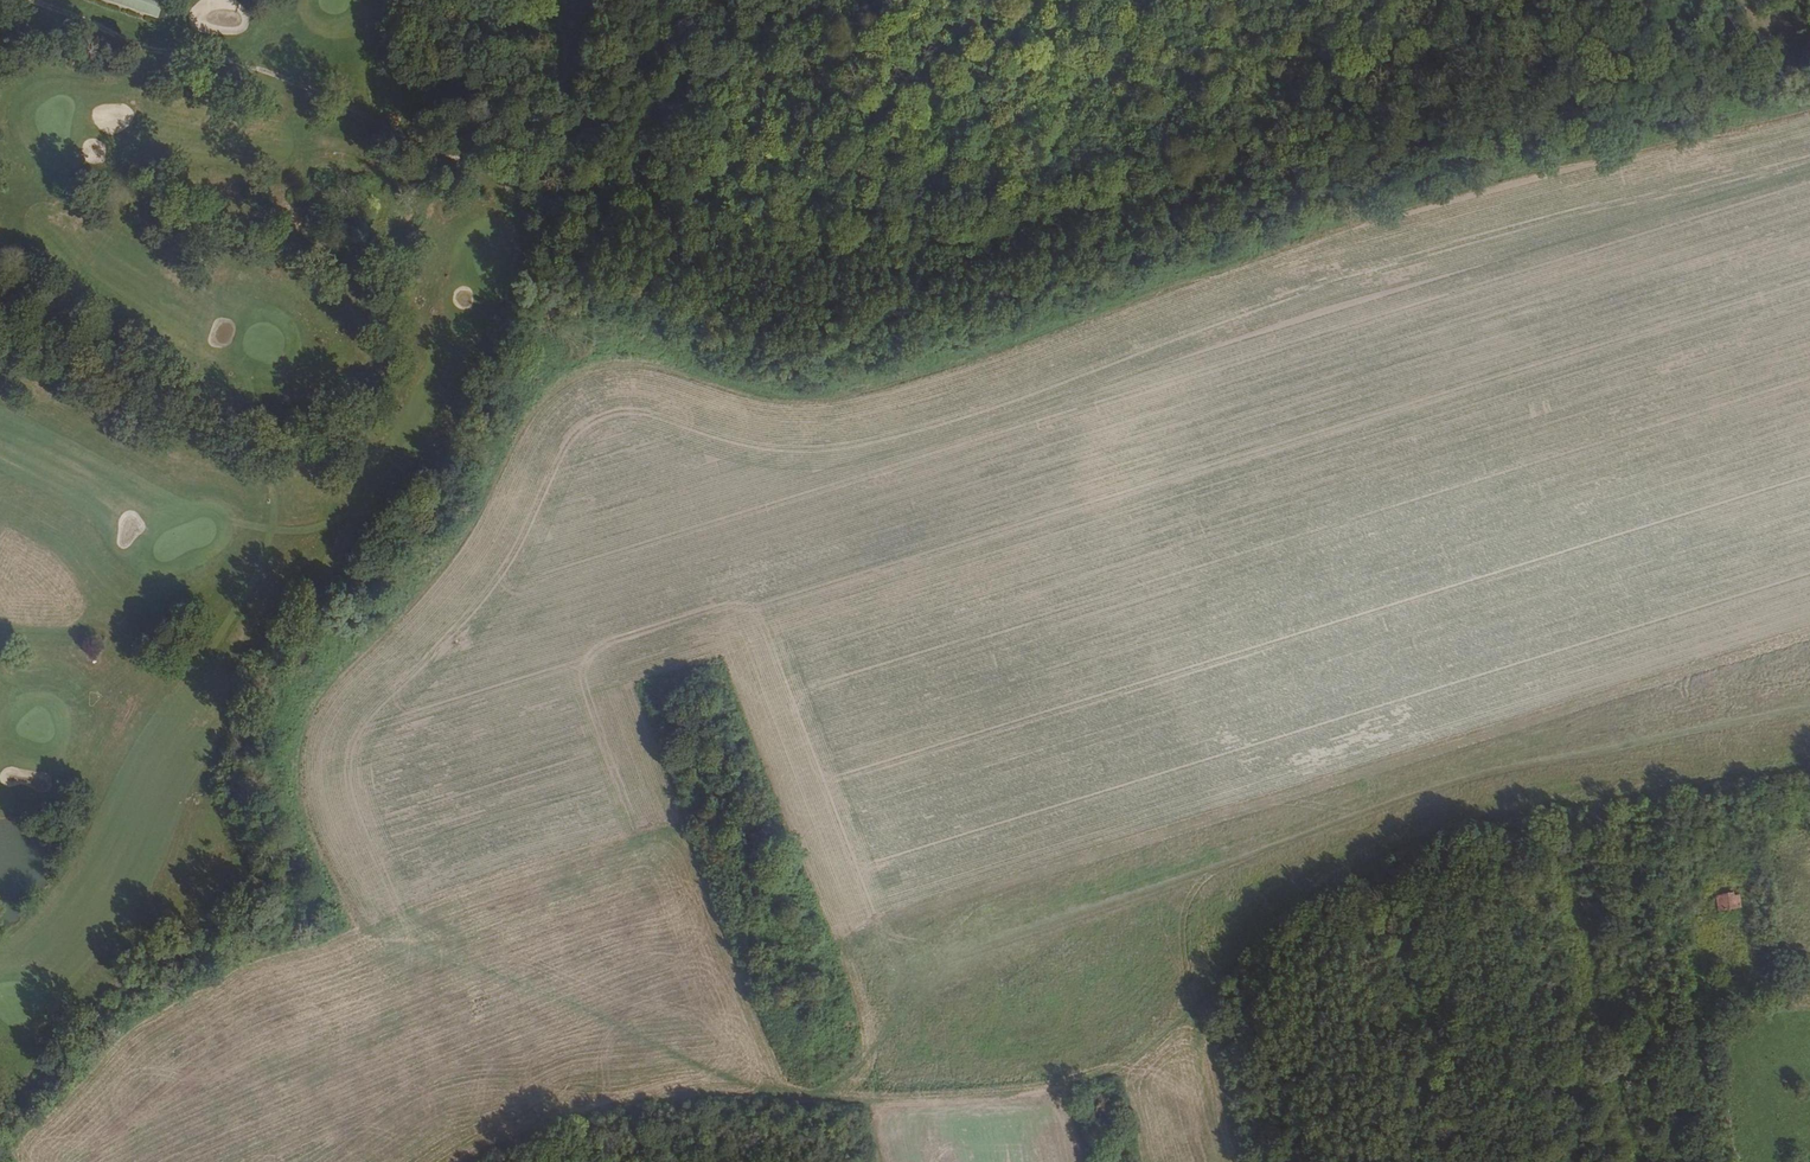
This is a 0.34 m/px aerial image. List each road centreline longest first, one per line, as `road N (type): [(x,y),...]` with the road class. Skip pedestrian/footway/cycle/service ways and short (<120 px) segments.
road 1 (track): [(1809,764),(1462,832),(1384,857),(1323,894),(1135,1058),(1077,1084),(974,1099),(805,1103),(728,1079)]

